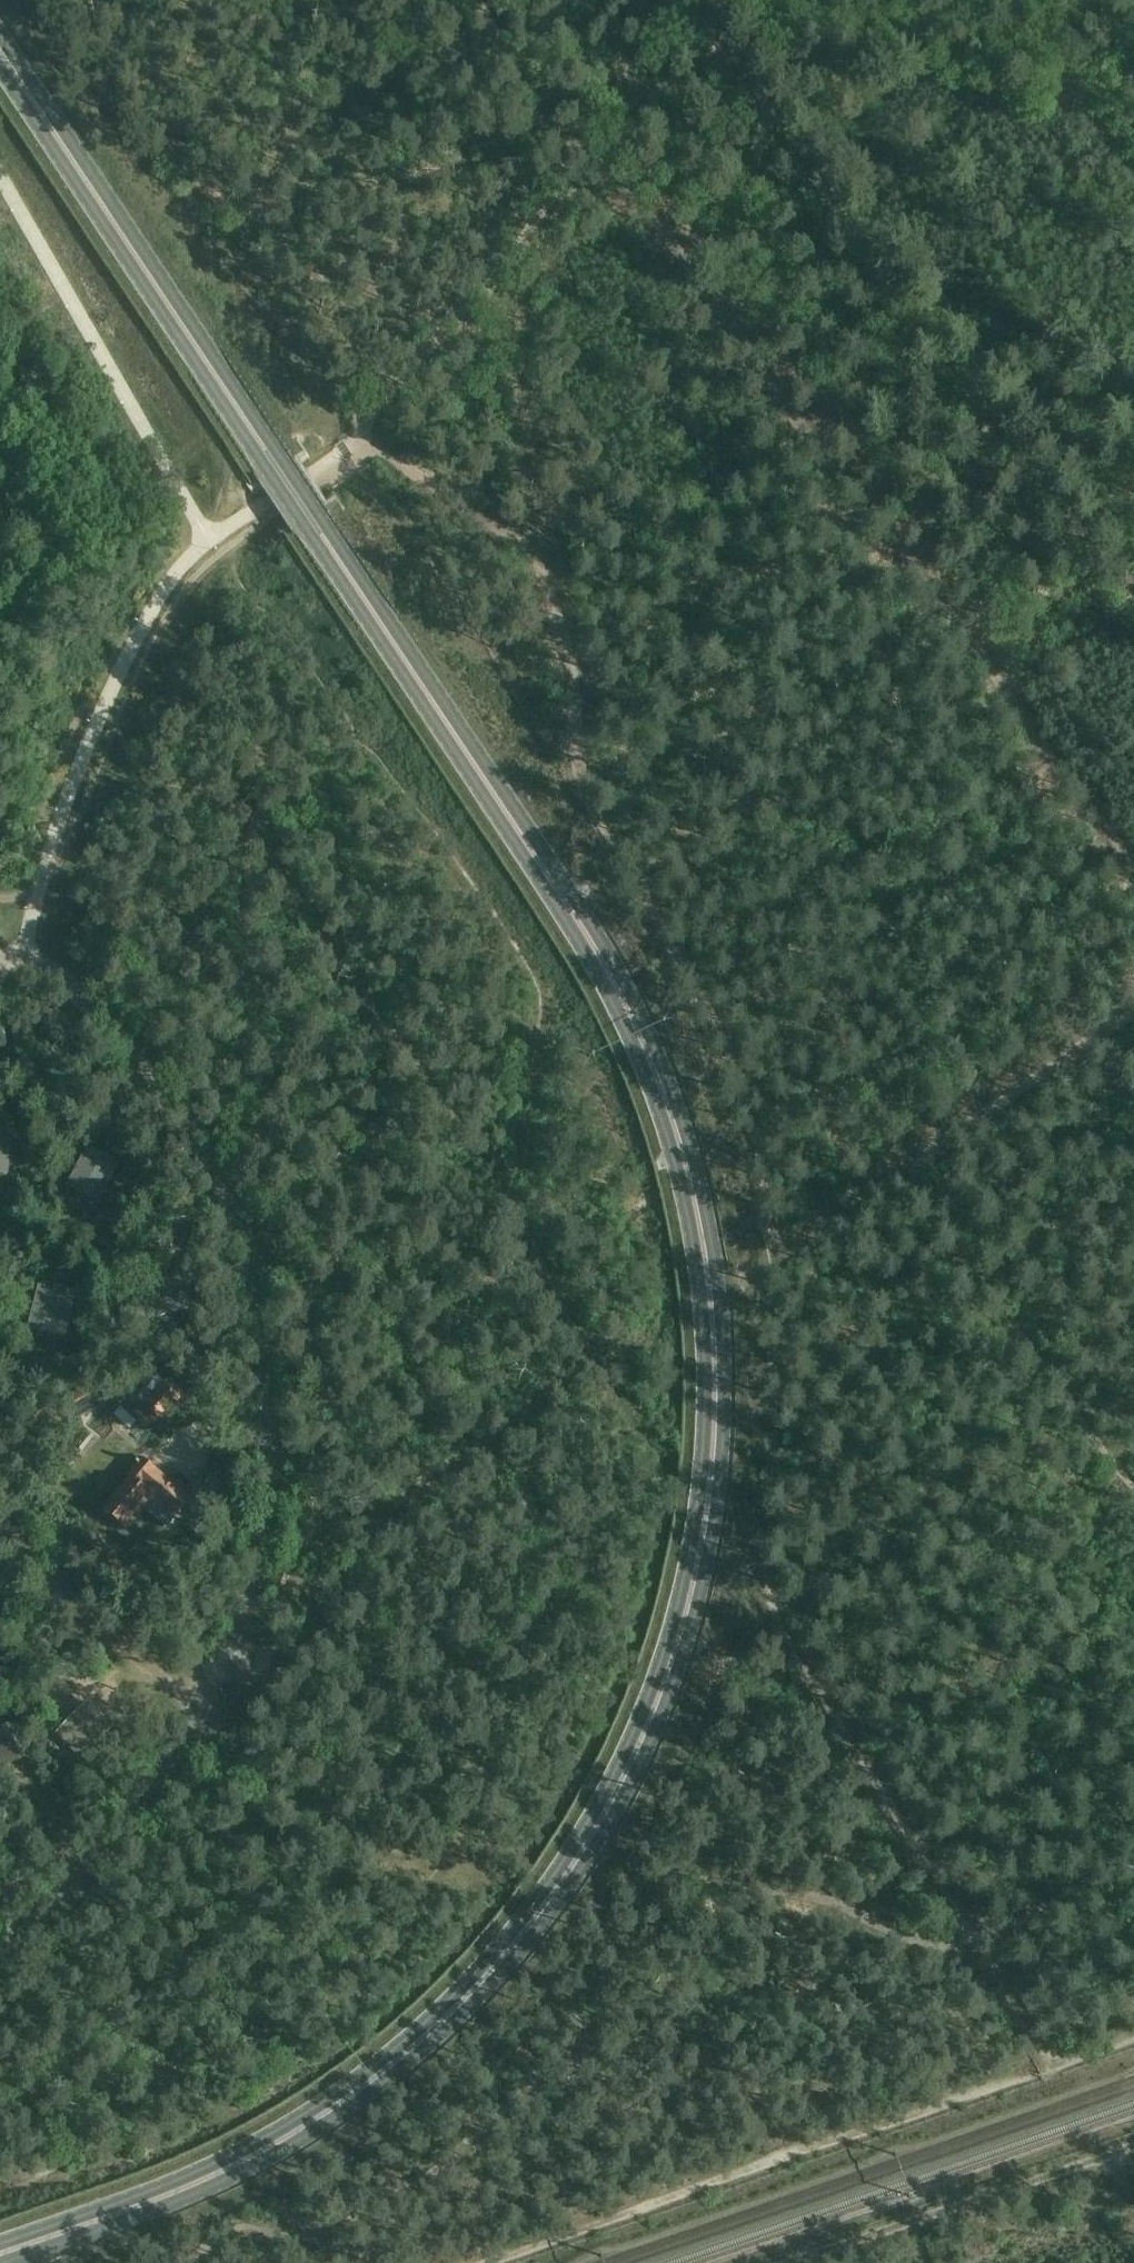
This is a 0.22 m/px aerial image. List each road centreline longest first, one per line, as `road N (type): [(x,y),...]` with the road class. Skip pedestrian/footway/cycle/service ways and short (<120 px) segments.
road 1 (primary): [(0,2253),(175,2191),(291,2133),(392,2064),(500,1962),(577,1858),(663,1685),(696,1571),(715,1430),(701,1227),(655,1068),(617,988),(0,52)]
road 2 (residential): [(0,1945),(90,1871),(185,1733),(250,1581),(270,1446),(256,1288),(238,1225),(202,1151),(152,1076),(82,994),(51,973),(5,964)]
road 3 (track): [(1133,863),(596,145)]
road 4 (track): [(487,2262),(1133,2037)]
road 5 (track): [(39,889),(58,873),(136,675),(181,598),(224,552),(354,465),(364,451),(362,429)]
road 6 (track): [(1049,2067),(774,1617)]
road 7 (track): [(596,145),(362,429)]
road 8 (track): [(795,2262),(1133,2148)]
road 9 (track): [(899,1171),(1133,1012)]
road 10 (track): [(477,0),(553,137),(596,145)]
road 11 (track): [(596,145),(720,0)]
road 12 (track): [(210,542),(341,454),(362,429)]
road 13 (track): [(764,1266),(899,1171)]

